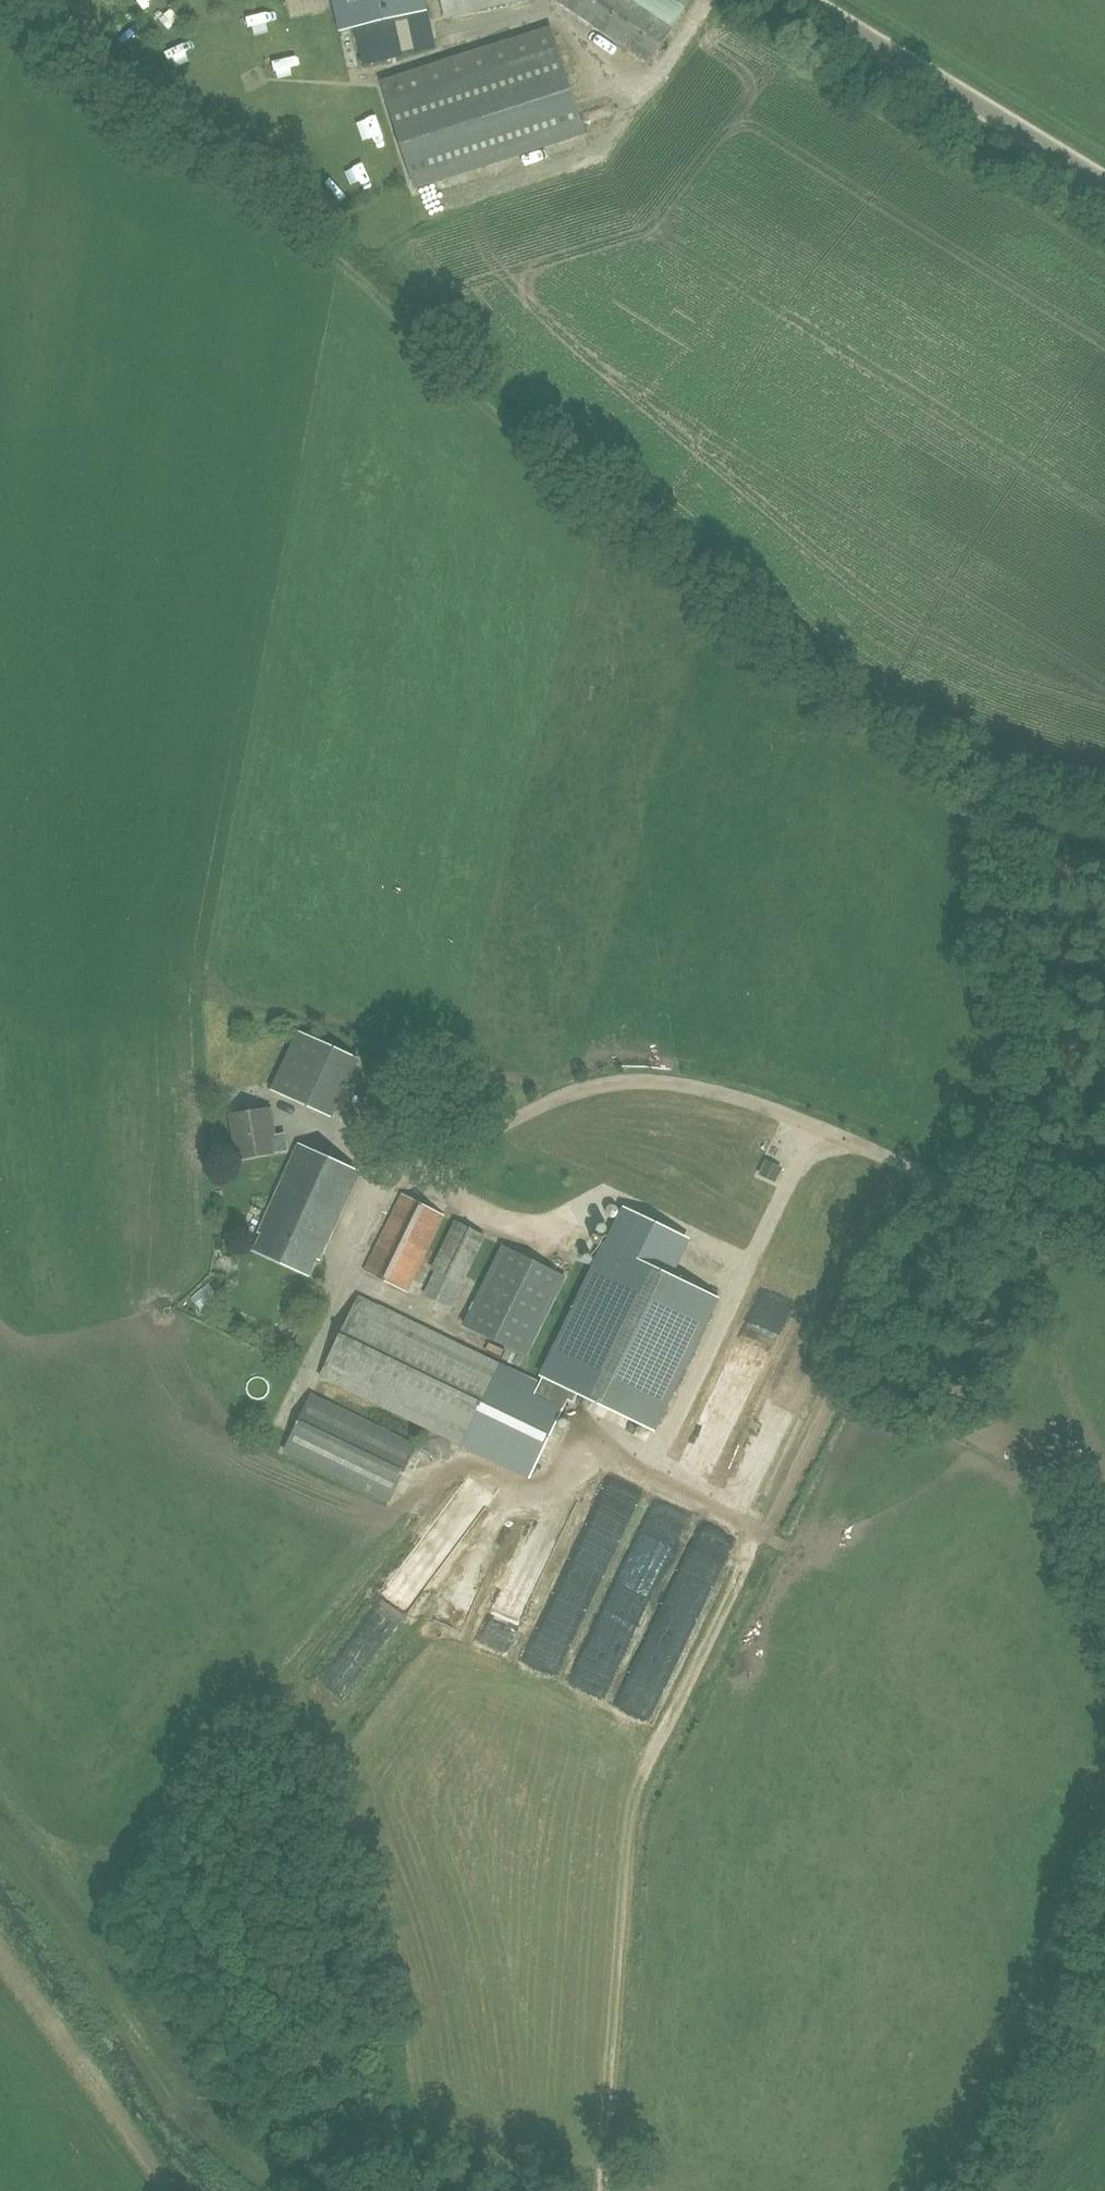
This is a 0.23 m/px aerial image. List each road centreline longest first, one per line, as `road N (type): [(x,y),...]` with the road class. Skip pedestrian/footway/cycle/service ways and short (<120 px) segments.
road 1 (track): [(1104,1268),(810,1127),(729,1096),(672,1086),(606,1085),(551,1102),(444,1166)]
road 2 (track): [(0,1846),(196,2118),(263,2174),(303,2190)]
road 3 (tertiary): [(1104,182),(814,0)]

